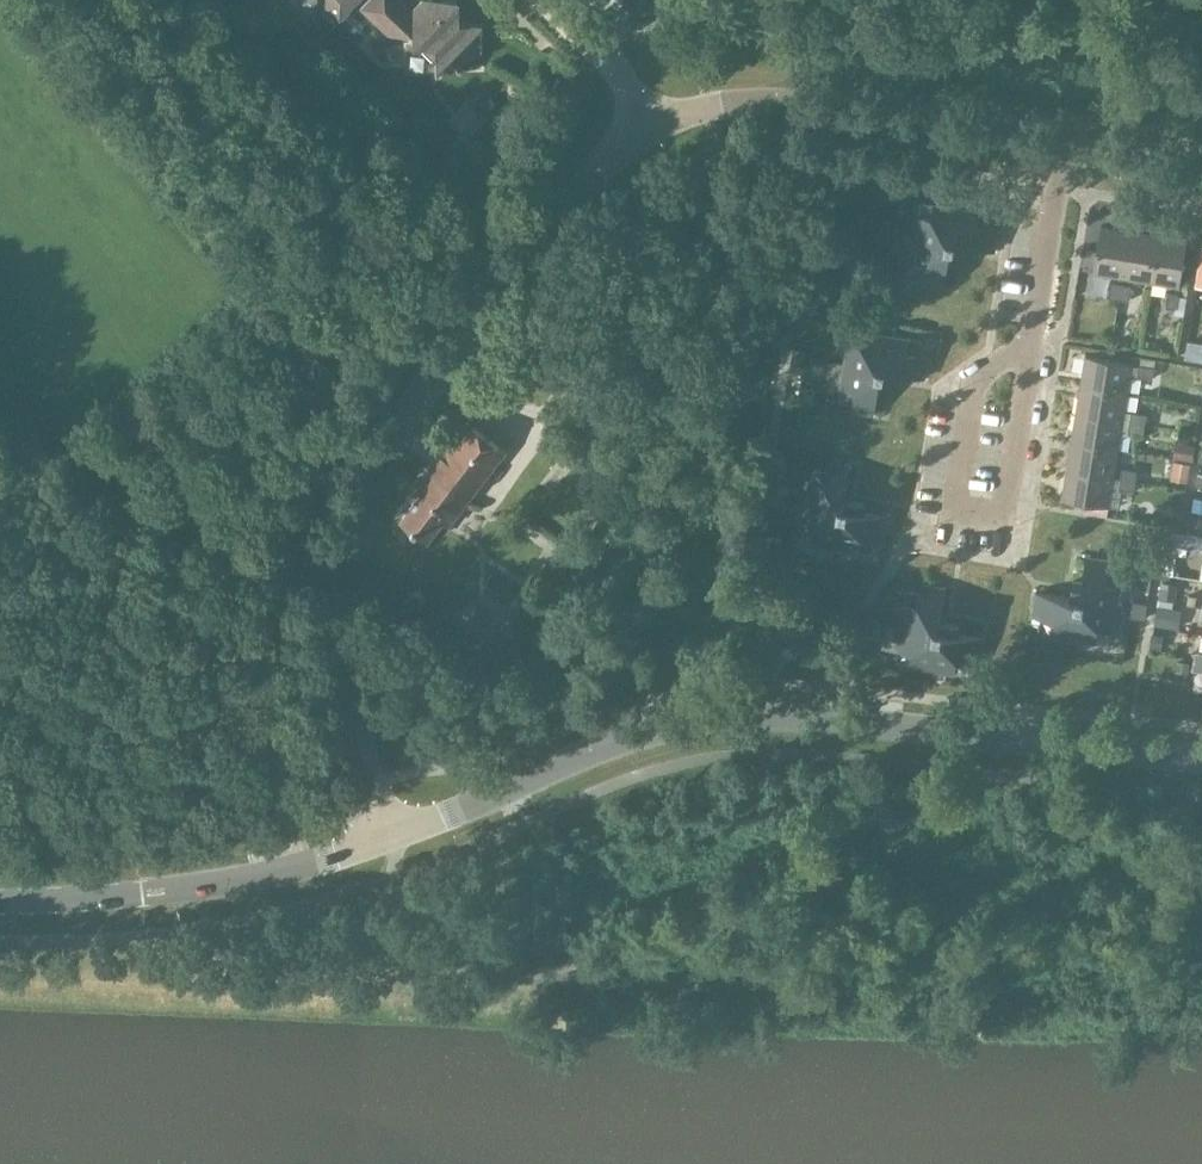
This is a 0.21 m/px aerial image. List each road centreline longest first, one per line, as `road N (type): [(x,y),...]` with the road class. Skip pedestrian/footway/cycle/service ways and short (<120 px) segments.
road 1 (unclassified): [(389,836),(610,743),(725,716),(792,716),(1201,759)]
road 2 (residential): [(389,836),(318,599),(325,528),(583,186),(647,127)]
road 3 (unclassified): [(0,902),(235,880),(389,836)]
road 4 (residential): [(1030,341),(974,380),(954,508),(1003,516),(1025,375)]
road 5 (residential): [(1062,145),(798,101),(726,103)]
road 6 (residential): [(1030,341),(1062,145)]
road 7 (residential): [(647,127),(614,67),(543,0)]
road 8 (residential): [(1201,168),(1062,145)]

